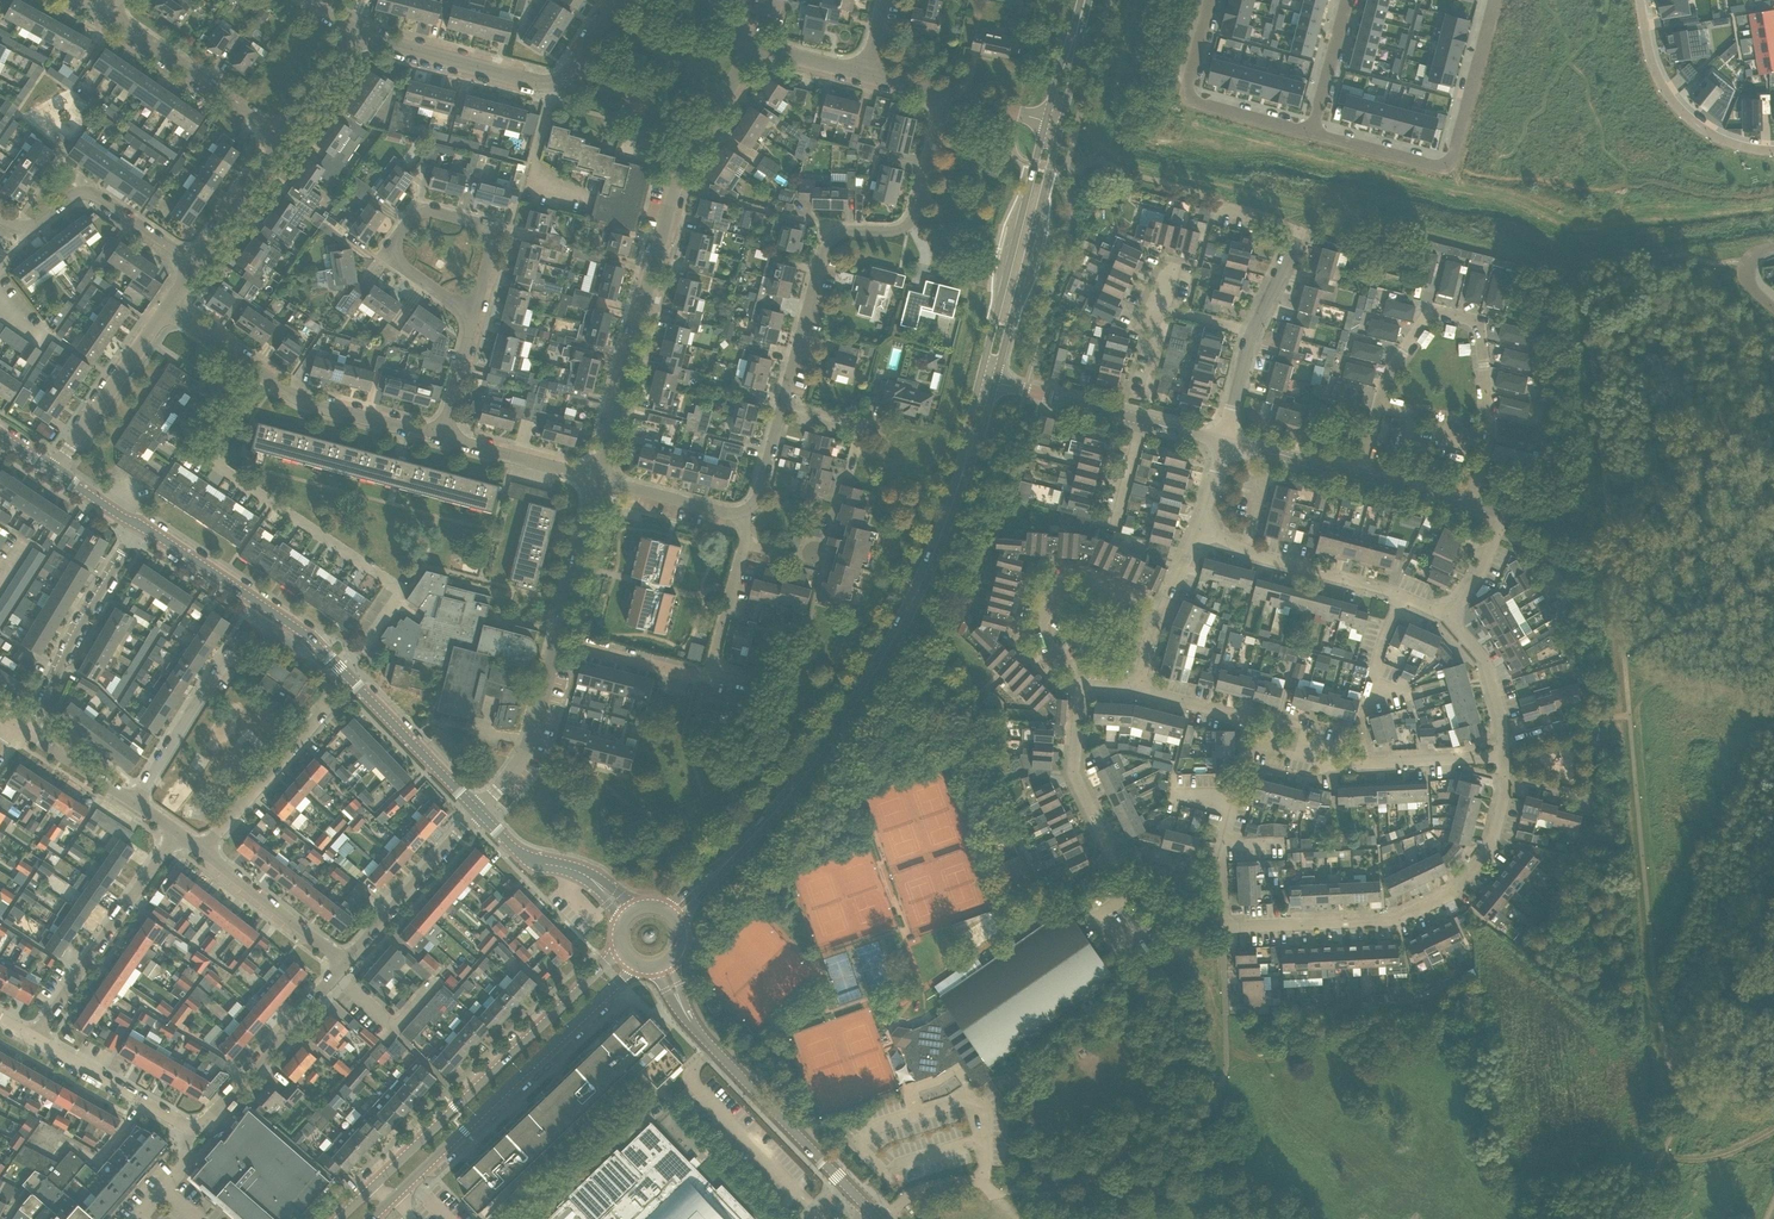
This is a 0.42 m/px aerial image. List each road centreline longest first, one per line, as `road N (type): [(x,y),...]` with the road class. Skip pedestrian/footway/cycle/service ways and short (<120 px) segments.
road 1 (residential): [(1076,685),(1072,772),(1116,859),(1172,927),(1396,918),(1430,904),(1488,856),(1504,780)]
road 2 (tertiary): [(718,872),(783,804),(854,707),(915,601),(967,454)]
road 3 (residential): [(596,481),(679,169),(756,43)]
road 4 (residential): [(345,675),(399,600),(394,585),(213,454),(266,376)]
road 5 (residential): [(1364,474),(1381,389),(1431,313),(1477,325),(1487,446),(1479,506)]
road 6 (tertiary): [(620,950),(340,1218)]
road 7 (residential): [(784,404),(827,249),(838,237),(910,224),(943,97)]
road 8 (tertiary): [(373,1218),(635,966)]
road 9 (residential): [(1311,134),(1435,168),(1446,163),(1455,153),(1495,0)]
road 10 (residential): [(363,34),(547,81),(615,0)]
road 11 (tertiary): [(873,1215),(682,1008)]
road 12 (tertiary): [(995,384),(1060,123)]
road 13 (tertiary): [(1045,121),(980,381)]
road 14 (tertiary): [(345,675),(307,637),(130,522)]
road 15 (residential): [(35,1041),(181,835)]
road 16 (residential): [(17,728),(57,673),(130,522)]
road 17 (residential): [(197,266),(85,193),(30,232),(0,219)]
road 18 (residential): [(288,142),(102,12)]
road 19 (residential): [(1076,685),(1040,636),(1074,584),(1117,577),(1170,602)]
road 20 (residential): [(194,1129),(209,1122),(343,965)]
road 21 (residential): [(1208,0),(1191,95),(1311,134)]
road 22 (residential): [(1225,441),(1250,335),(1303,236)]
road 23 (residential): [(1641,0),(1653,65),(1677,106),(1726,140),(1773,149)]
road 24 (residential): [(475,314),(408,270),(396,247),(425,213),(493,229)]
road 25 (residential): [(1453,619),(1244,553)]
road 26 (residential): [(343,965),(478,812)]
road 27 (residential): [(53,473),(170,311)]
road 28 (residential): [(478,812),(529,753),(559,640)]
road 29 (residential): [(135,803),(241,640)]
road 30 (tertiary): [(478,812),(345,675)]
road 31 (residential): [(441,440),(303,403),(266,376)]
road 32 (residential): [(206,852),(327,710)]
road 33 (residential): [(194,1129),(35,1041)]
road 34 (residential): [(343,965),(206,852)]
road 35 (residential): [(559,640),(596,481)]
road 36 (residential): [(715,680),(559,640)]
road 37 (residential): [(596,481),(441,440)]
road 38 (residential): [(596,481),(727,517),(748,515)]
road 39 (residential): [(197,266),(288,142)]
road 40 (residential): [(1138,421),(995,384)]
road 41 (residential): [(1364,762),(1308,776),(1259,761),(1246,725)]
road 42 (residential): [(1364,474),(1225,441)]
road 43 (residential): [(135,803),(17,728)]
road 44 (residential): [(1453,619),(1496,541),(1499,512),(1479,506)]
road 45 (residential): [(1503,760),(1364,762)]
road 46 (residential): [(1346,0),(1311,134)]
road 47 (residential): [(1140,398),(1174,265)]
road 48 (residential): [(1503,743),(1487,663),(1453,619)]
road 49 (residential): [(715,680),(747,547)]
road 50 (residential): [(288,142),(363,34)]
road 51 (residential): [(441,440),(475,314)]
road 52 (residential): [(1364,762),(1246,725)]
road 53 (residential): [(849,469),(855,424),(784,404)]

